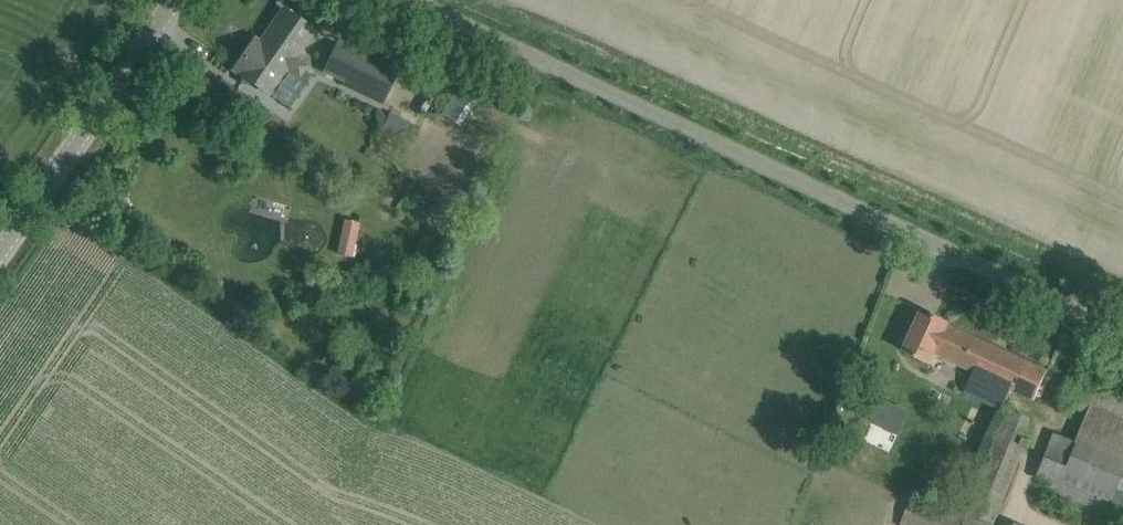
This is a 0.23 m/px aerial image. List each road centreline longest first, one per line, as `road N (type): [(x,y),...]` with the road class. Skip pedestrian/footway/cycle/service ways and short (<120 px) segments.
road 1 (unclassified): [(1122,319),(407,0)]
road 2 (tertiary): [(0,254),(178,0)]

